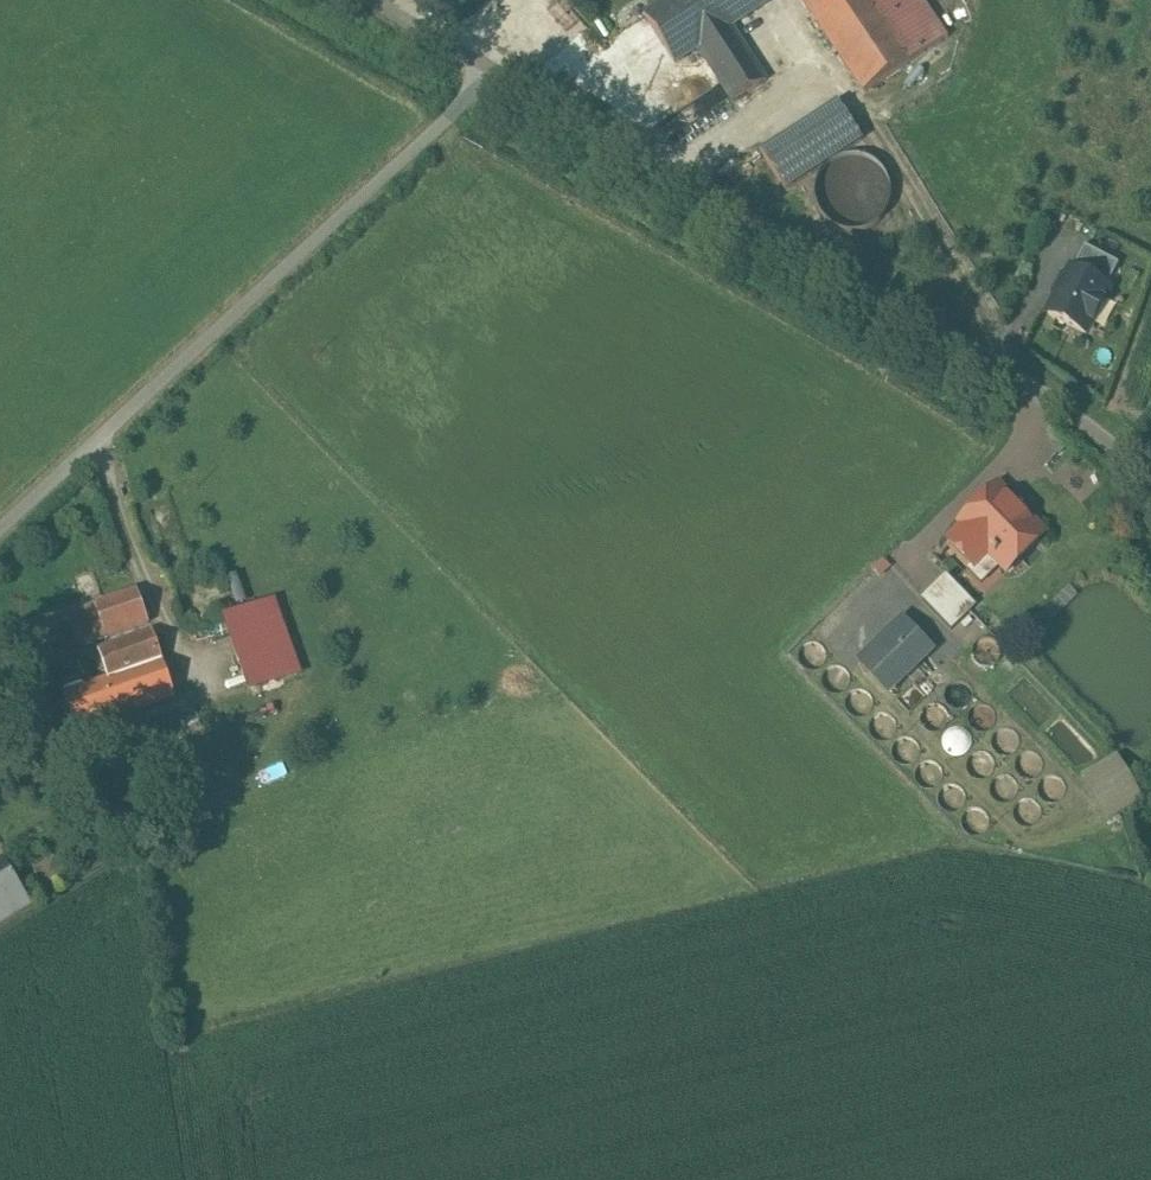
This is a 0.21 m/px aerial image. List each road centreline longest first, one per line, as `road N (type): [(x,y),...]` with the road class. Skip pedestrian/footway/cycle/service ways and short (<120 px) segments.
road 1 (unclassified): [(493,69),(1000,363),(1085,416),(1150,475)]
road 2 (unclassified): [(493,69),(0,521)]
road 3 (unclassified): [(374,0),(493,69)]

